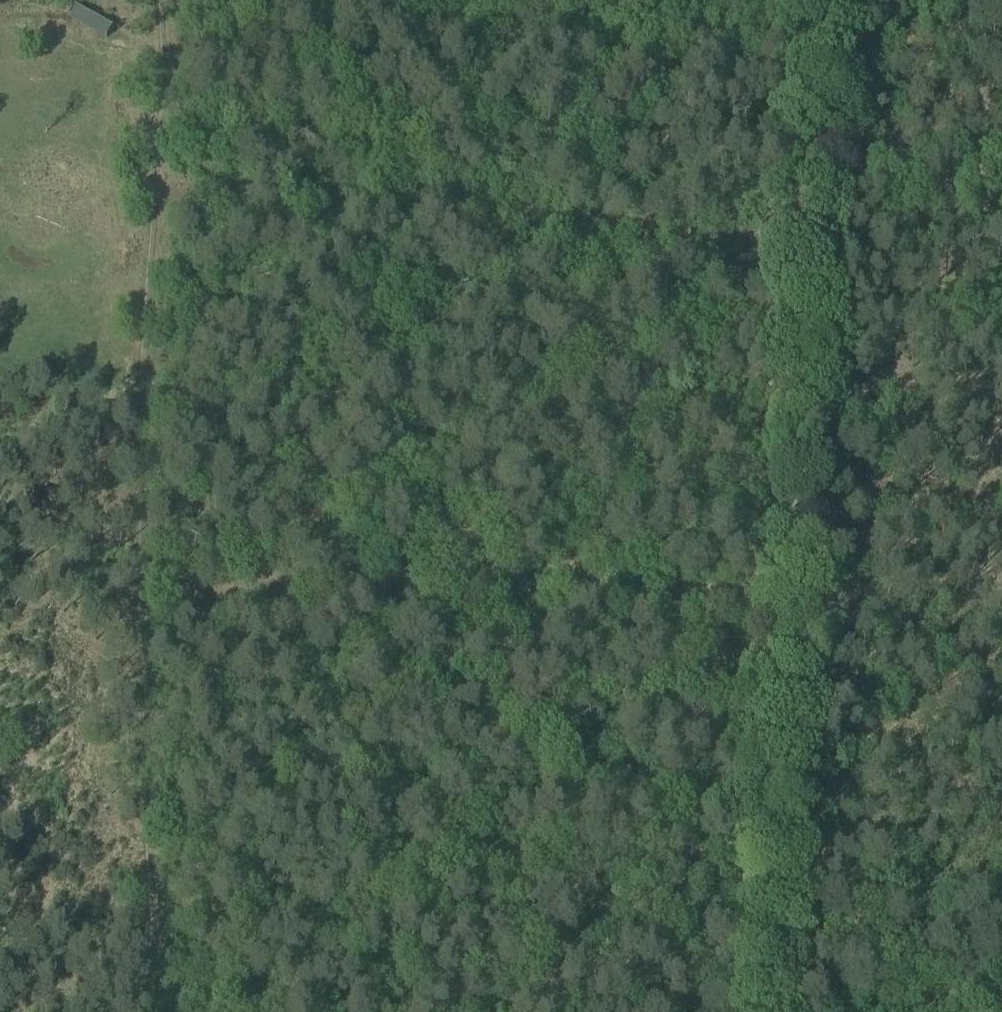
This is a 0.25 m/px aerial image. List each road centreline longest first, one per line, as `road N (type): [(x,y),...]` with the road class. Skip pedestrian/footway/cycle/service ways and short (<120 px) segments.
road 1 (track): [(785,1011),(839,0)]
road 2 (track): [(164,0),(151,557),(166,1011)]

